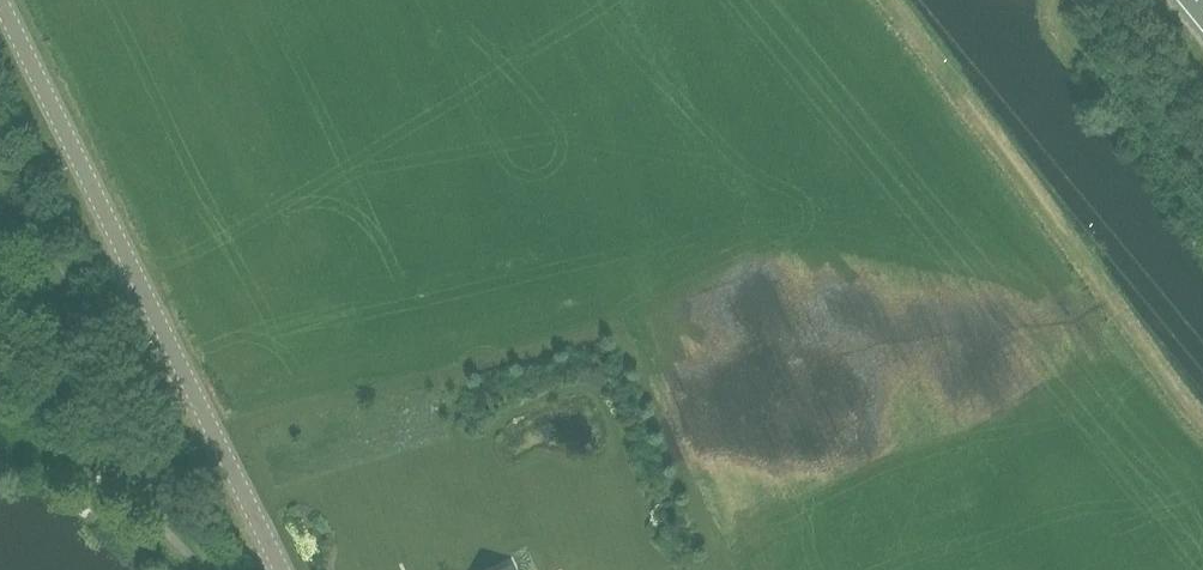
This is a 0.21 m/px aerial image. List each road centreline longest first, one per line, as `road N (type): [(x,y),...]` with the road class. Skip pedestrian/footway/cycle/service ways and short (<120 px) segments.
road 1 (unclassified): [(279,569),(0,0)]

